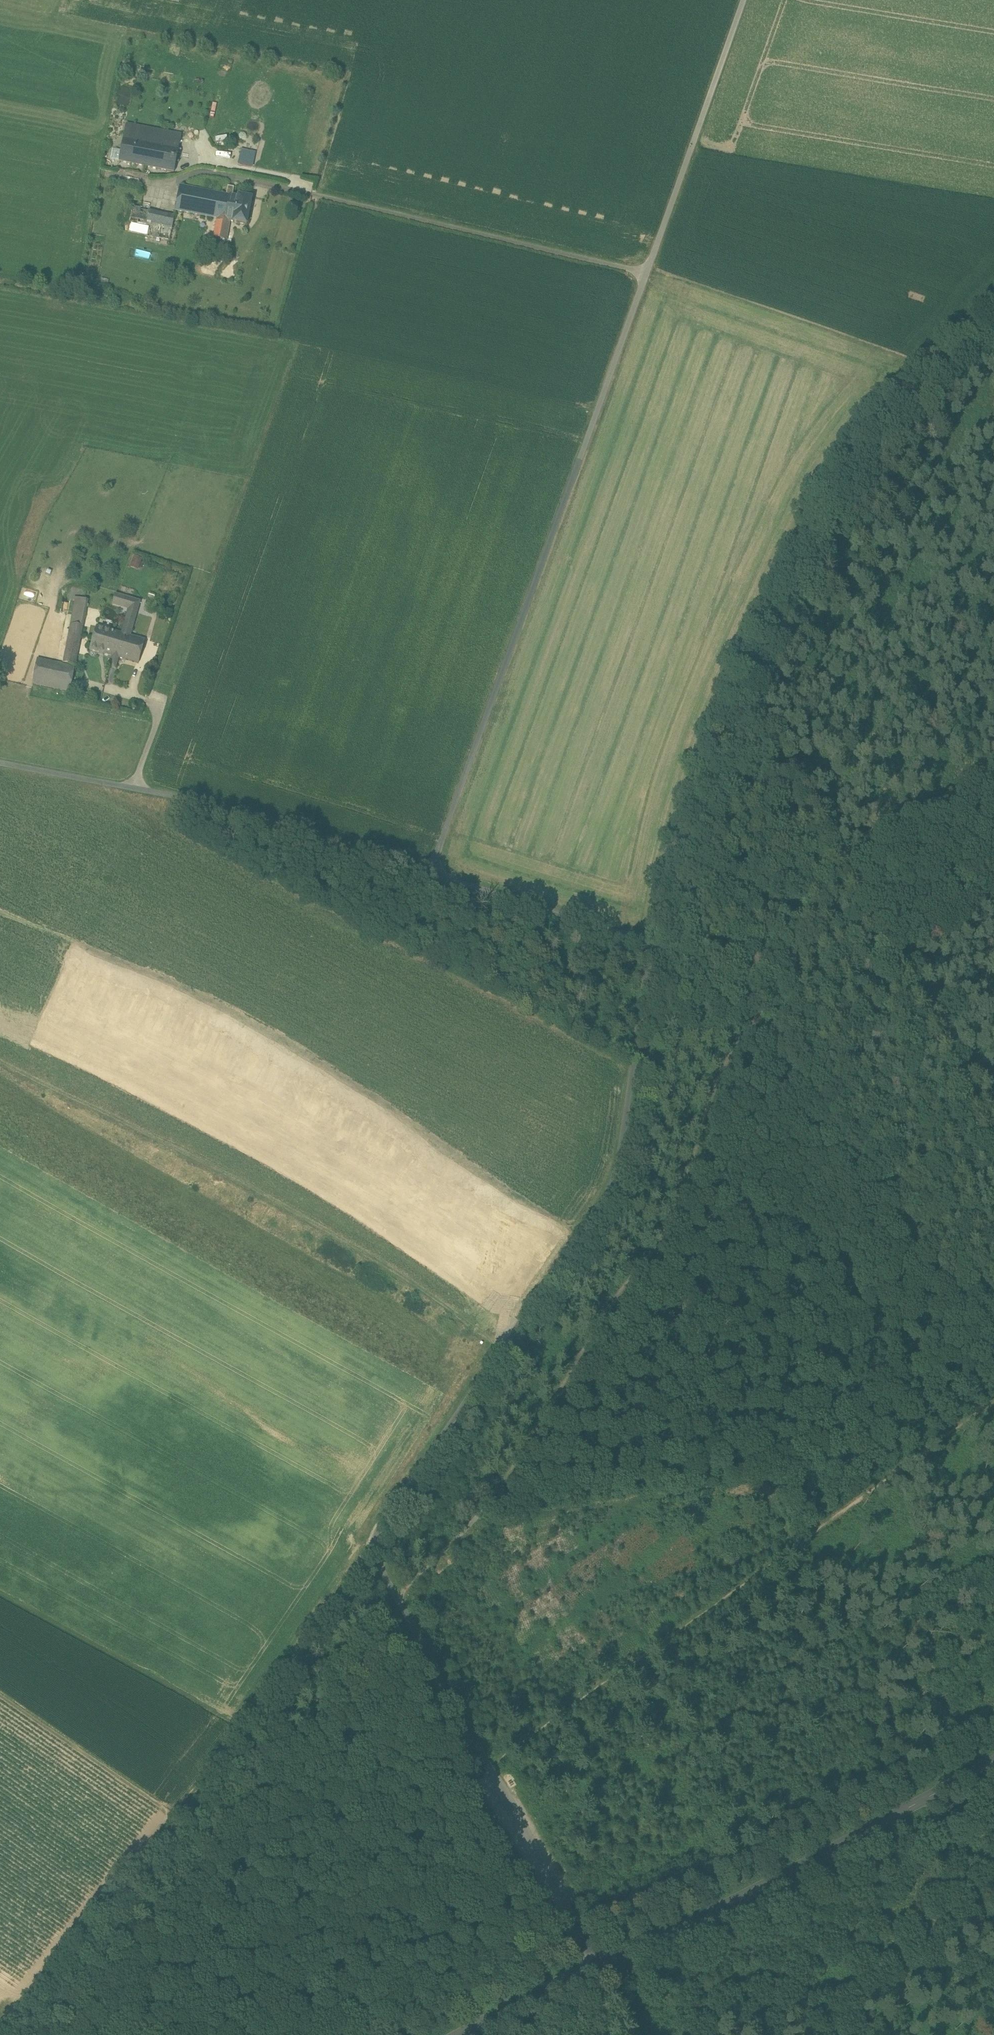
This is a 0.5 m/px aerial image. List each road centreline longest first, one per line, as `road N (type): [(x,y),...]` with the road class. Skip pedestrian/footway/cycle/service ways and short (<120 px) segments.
road 1 (unclassified): [(597,1963),(370,1545),(616,1181),(650,953),(643,939),(429,873)]
road 2 (unclassified): [(743,0),(429,873)]
road 3 (track): [(856,881),(825,948),(730,1052),(686,1189),(535,1432),(481,1510),(395,1595)]
road 4 (track): [(0,2022),(244,1727),(370,1545)]
road 5 (secondary): [(597,1963),(804,1865),(993,1760)]
road 6 (unclassified): [(429,873),(183,797),(0,762)]
road 7 (track): [(993,1125),(856,881)]
road 8 (track): [(0,1592),(244,1727)]
road 9 (track): [(993,777),(879,842),(856,881)]
road 10 (secondary): [(461,2034),(597,1963)]

